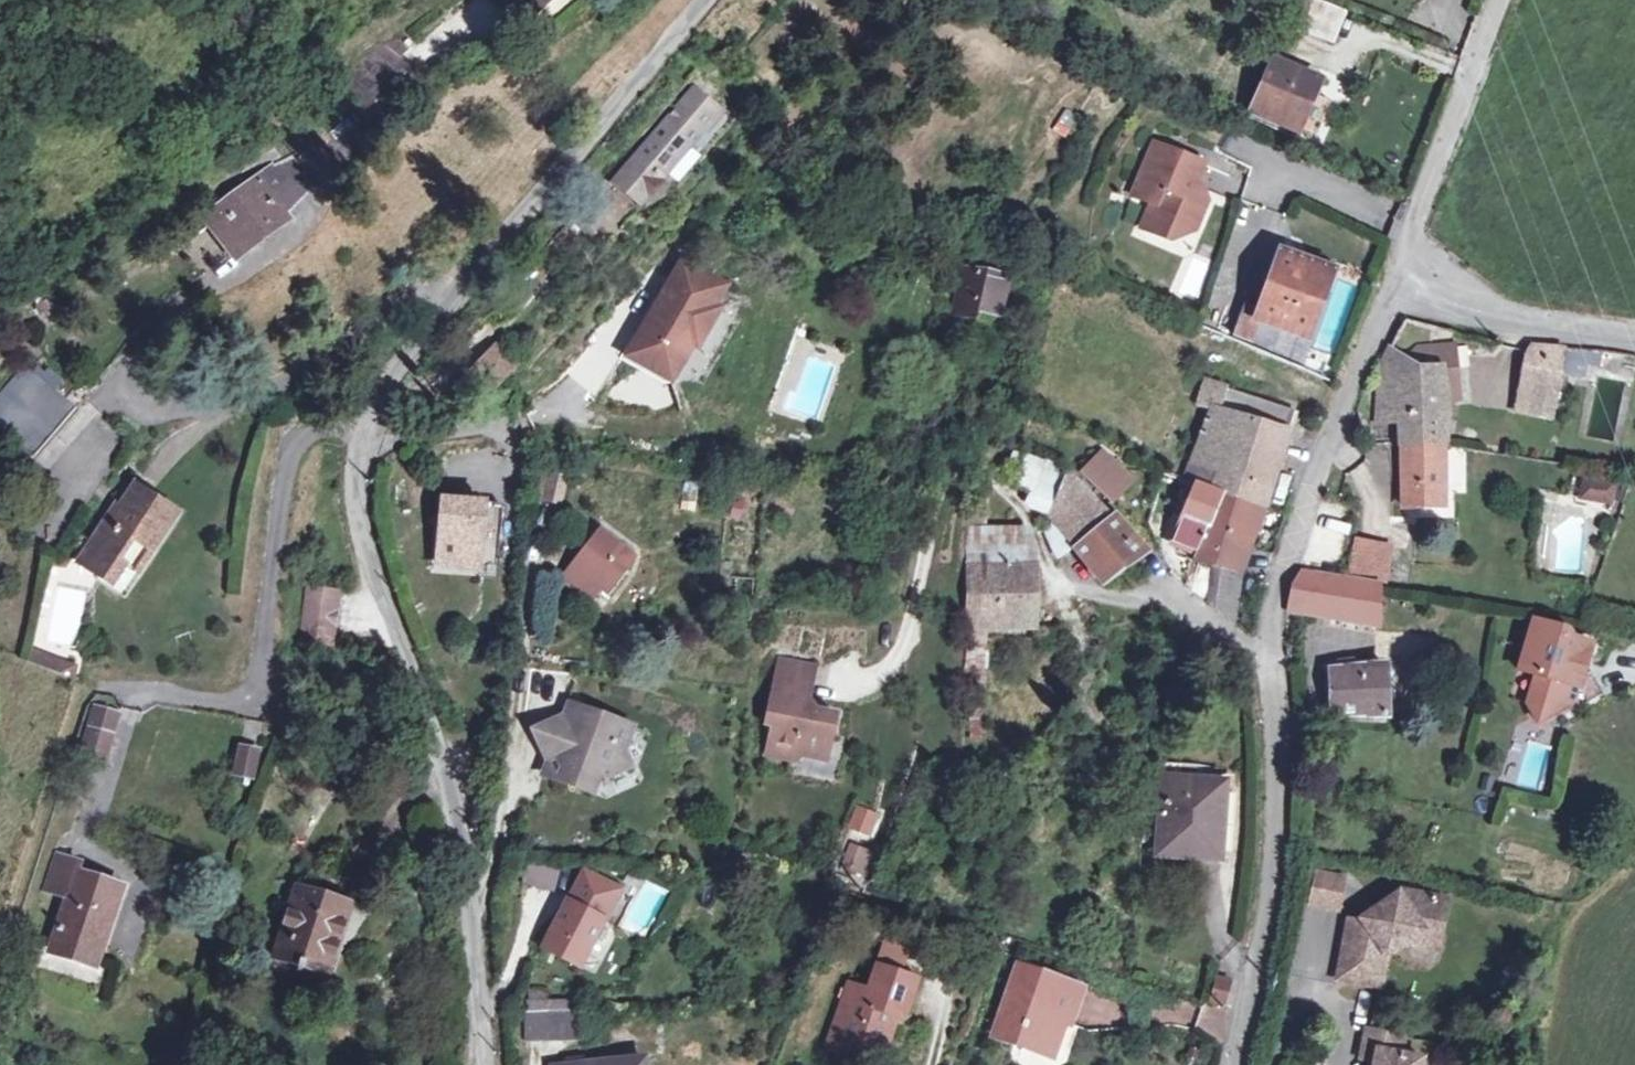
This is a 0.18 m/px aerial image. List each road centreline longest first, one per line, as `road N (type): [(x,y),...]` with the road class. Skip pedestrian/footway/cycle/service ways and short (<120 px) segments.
road 1 (unclassified): [(709,0),(395,365),(353,467),(365,542),(451,771),(486,1064)]
road 2 (unclassified): [(1266,651),(1277,839),(1233,1064)]
road 3 (unclassified): [(1404,288),(1322,442),(1266,651)]
road 4 (unclassified): [(1404,288),(1418,219),(1499,0)]
road 5 (unclassified): [(1634,337),(1495,321),(1404,288)]
road 6 (residential): [(1266,651),(1172,602),(1058,583)]

